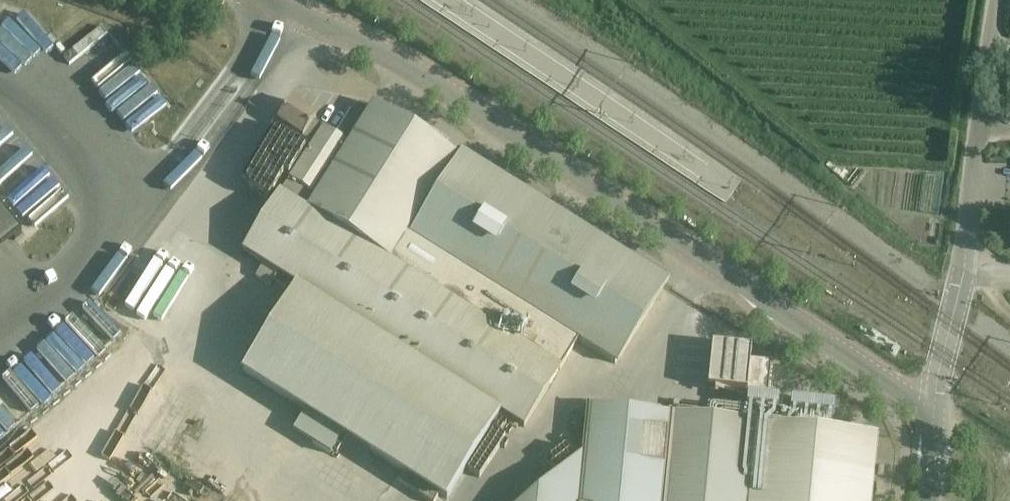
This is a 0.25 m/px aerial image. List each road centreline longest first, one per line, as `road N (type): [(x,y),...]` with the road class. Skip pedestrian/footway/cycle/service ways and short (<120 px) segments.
road 1 (unclassified): [(267,0),(369,42),(934,414)]
road 2 (unclassified): [(934,414),(962,282),(979,127)]
road 3 (unclassified): [(979,127),(998,0)]

